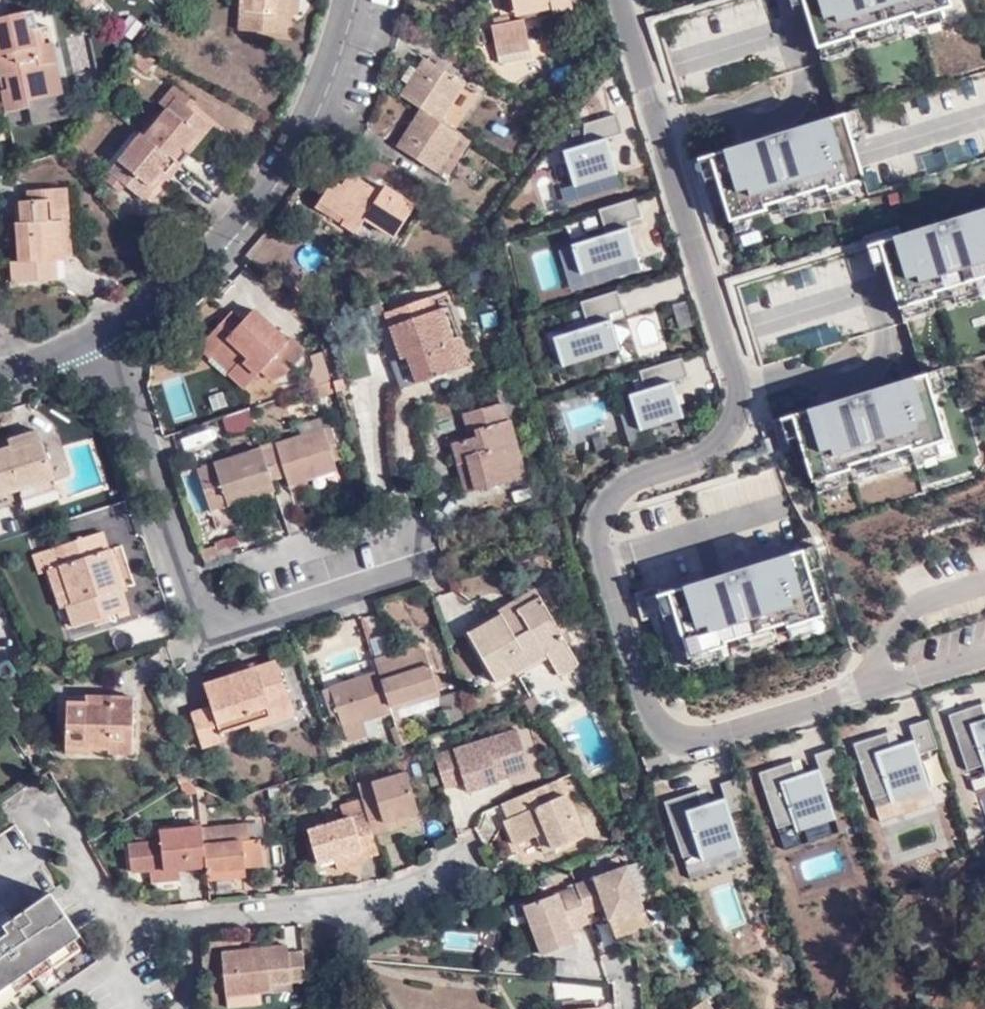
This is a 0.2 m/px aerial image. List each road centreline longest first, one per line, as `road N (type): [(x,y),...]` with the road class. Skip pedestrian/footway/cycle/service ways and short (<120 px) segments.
road 1 (residential): [(619,0),(732,363),(733,443),(623,499),(618,580),(663,733),(748,727),(879,691)]
road 2 (residential): [(113,343),(206,632),(441,562)]
road 3 (residential): [(470,864),(346,914),(123,919),(39,804),(0,821)]
road 4 (residential): [(346,0),(272,175),(204,257),(113,343)]
road 5 (residential): [(928,579),(879,691)]

